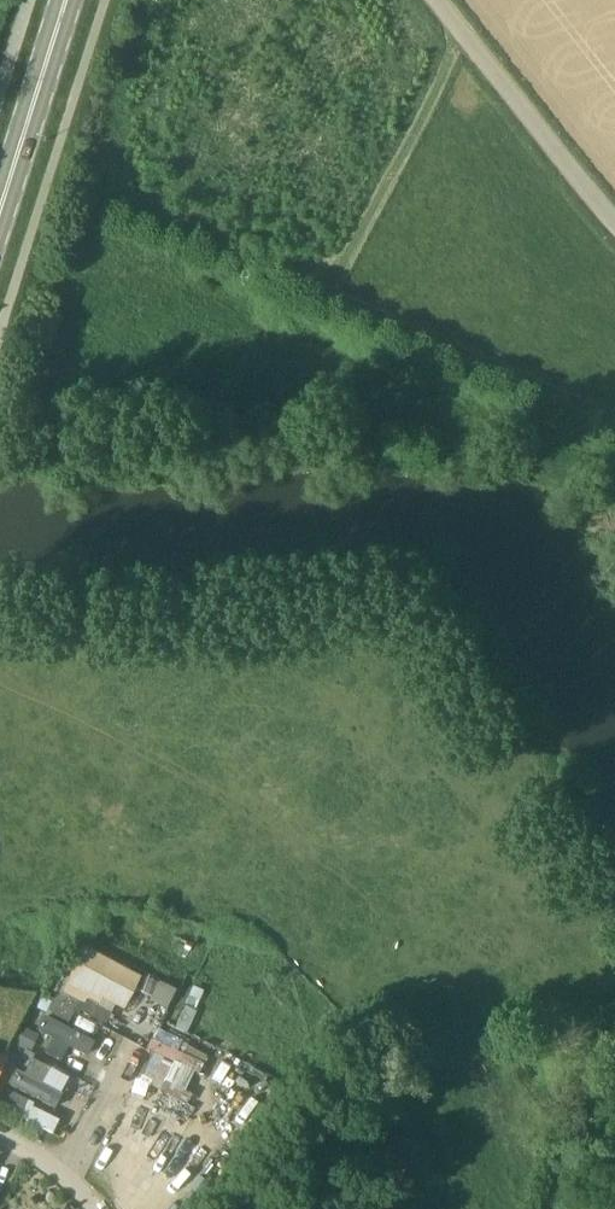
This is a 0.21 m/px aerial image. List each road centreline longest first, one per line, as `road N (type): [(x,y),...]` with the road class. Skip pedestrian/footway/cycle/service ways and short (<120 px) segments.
road 1 (unclassified): [(438,0),(614,222)]
road 2 (primary): [(0,211),(67,0)]

